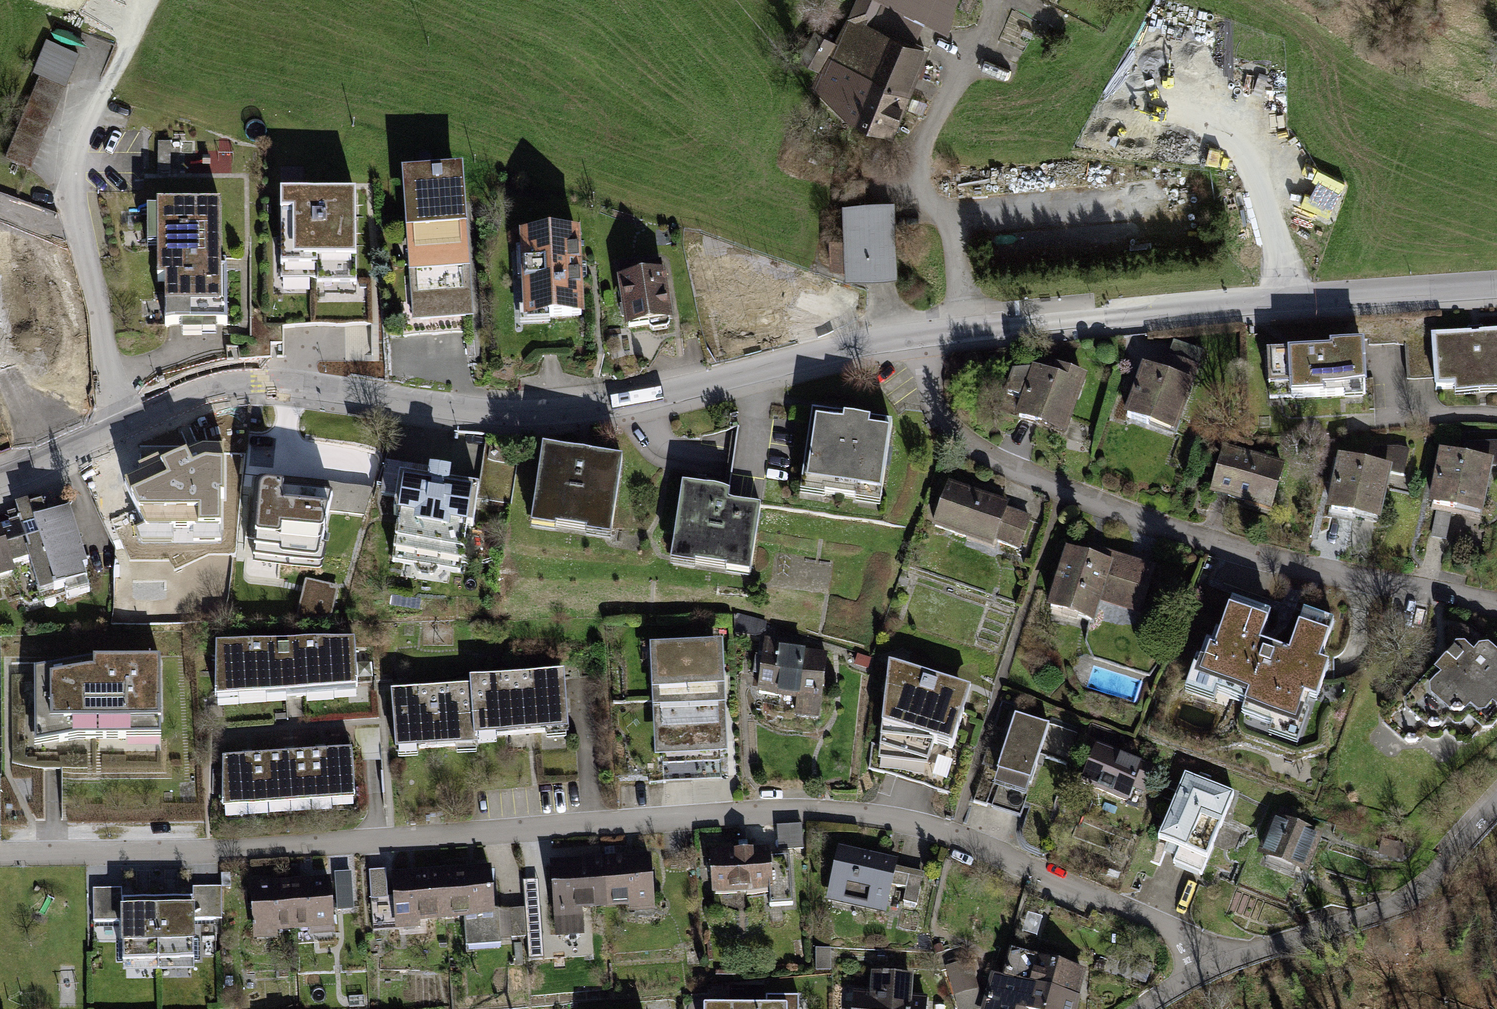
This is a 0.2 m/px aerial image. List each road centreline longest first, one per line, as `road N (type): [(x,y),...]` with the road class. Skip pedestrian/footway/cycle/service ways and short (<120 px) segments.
road 1 (residential): [(0,856),(203,852),(797,810),(925,828),(1031,867),(1220,960)]
road 2 (unclassified): [(0,479),(208,390),(275,383),(514,415),(648,405),(844,348),(921,338)]
road 3 (residential): [(921,338),(951,429),(1000,470),(1357,587),(1496,612)]
road 4 (unclassified): [(921,338),(1496,288)]
road 5 (residential): [(1220,960),(1421,895),(1496,809)]

